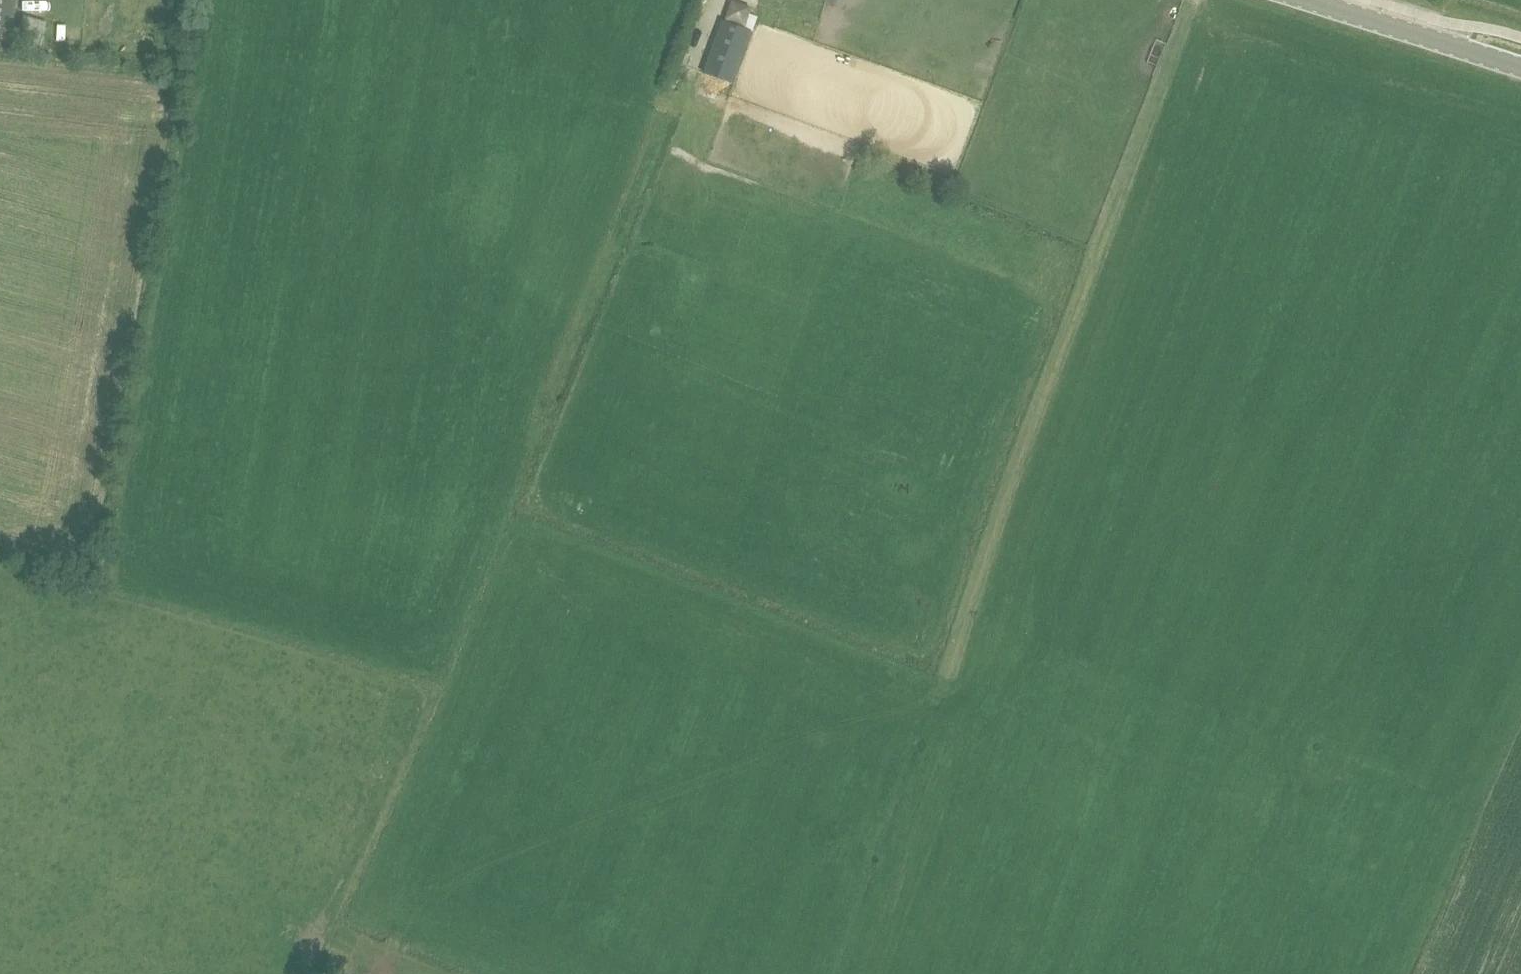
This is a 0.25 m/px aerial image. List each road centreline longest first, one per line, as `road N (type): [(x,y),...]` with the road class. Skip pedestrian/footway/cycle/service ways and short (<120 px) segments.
road 1 (secondary): [(1520,68),(1303,0)]

